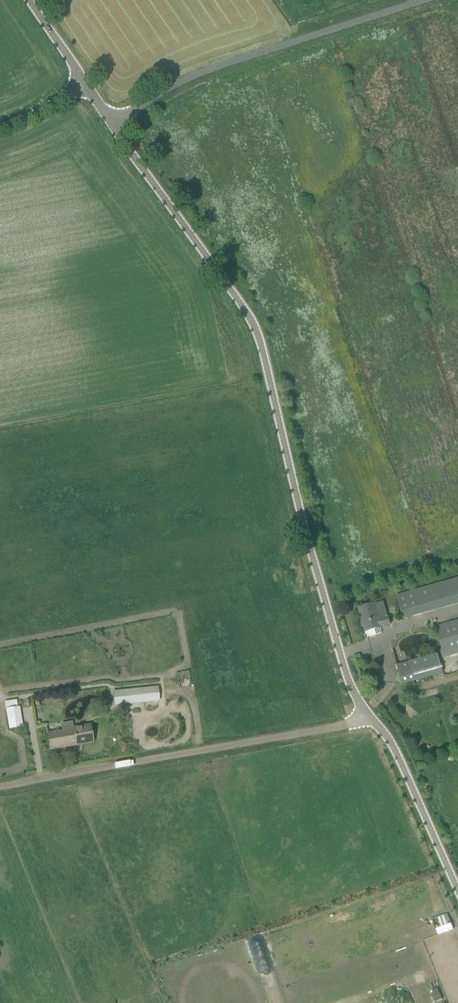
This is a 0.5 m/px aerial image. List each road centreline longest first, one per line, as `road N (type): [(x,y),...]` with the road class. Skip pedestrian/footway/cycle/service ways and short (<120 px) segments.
road 1 (unclassified): [(457,890),(398,756),(352,688),(262,347),(112,124)]
road 2 (track): [(0,786),(351,725),(367,713)]
road 3 (unclassified): [(112,124),(169,85),(427,0)]

